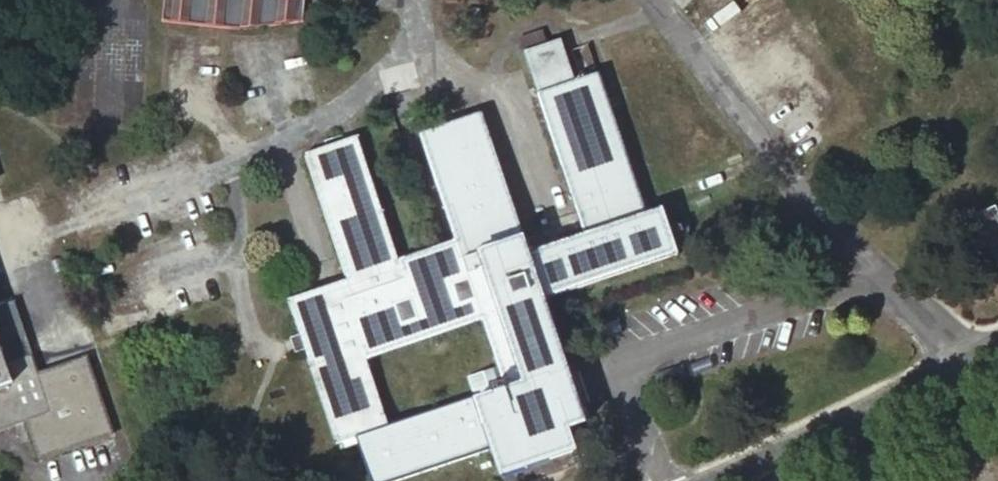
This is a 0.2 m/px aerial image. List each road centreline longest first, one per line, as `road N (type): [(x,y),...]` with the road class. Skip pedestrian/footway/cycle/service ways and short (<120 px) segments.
road 1 (unclassified): [(971,356),(873,267),(651,0)]

